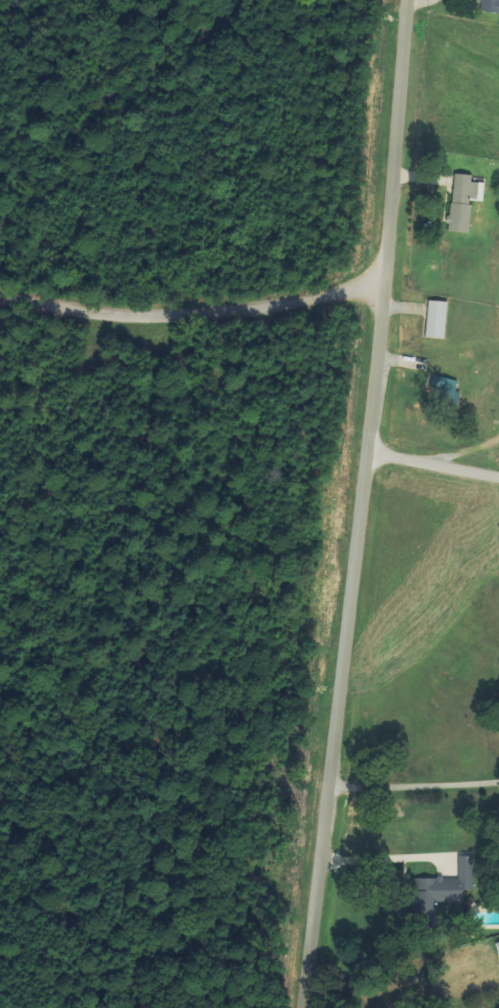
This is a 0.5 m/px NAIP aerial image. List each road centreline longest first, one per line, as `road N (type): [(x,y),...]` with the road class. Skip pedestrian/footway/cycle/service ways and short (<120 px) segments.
road 1 (residential): [(407,0),(367,452),(301,1007)]
road 2 (residential): [(384,286),(146,320),(0,297)]
road 3 (residential): [(327,786),(498,782)]
road 4 (residential): [(367,452),(498,476)]

